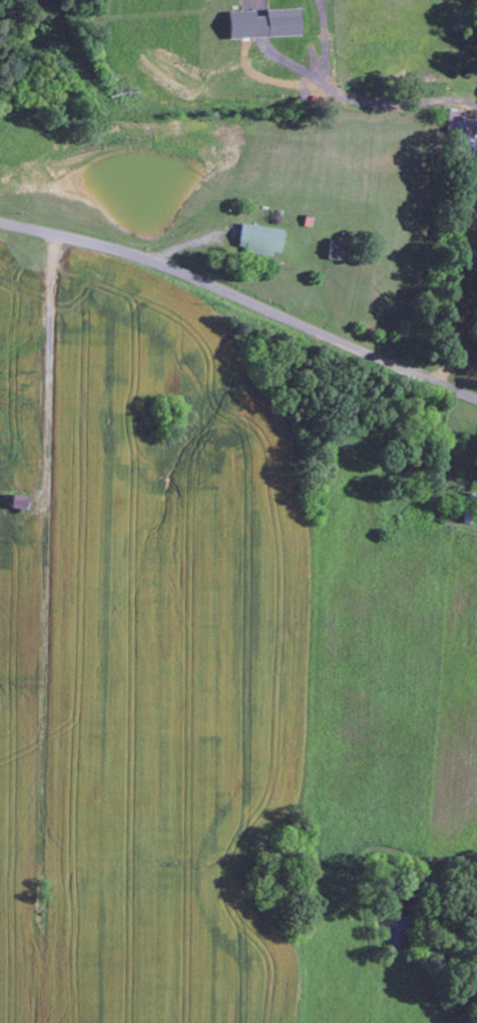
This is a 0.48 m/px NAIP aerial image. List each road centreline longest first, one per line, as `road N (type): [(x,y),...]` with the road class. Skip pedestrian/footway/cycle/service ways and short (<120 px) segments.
road 1 (residential): [(0,223),(187,275),(476,397)]

